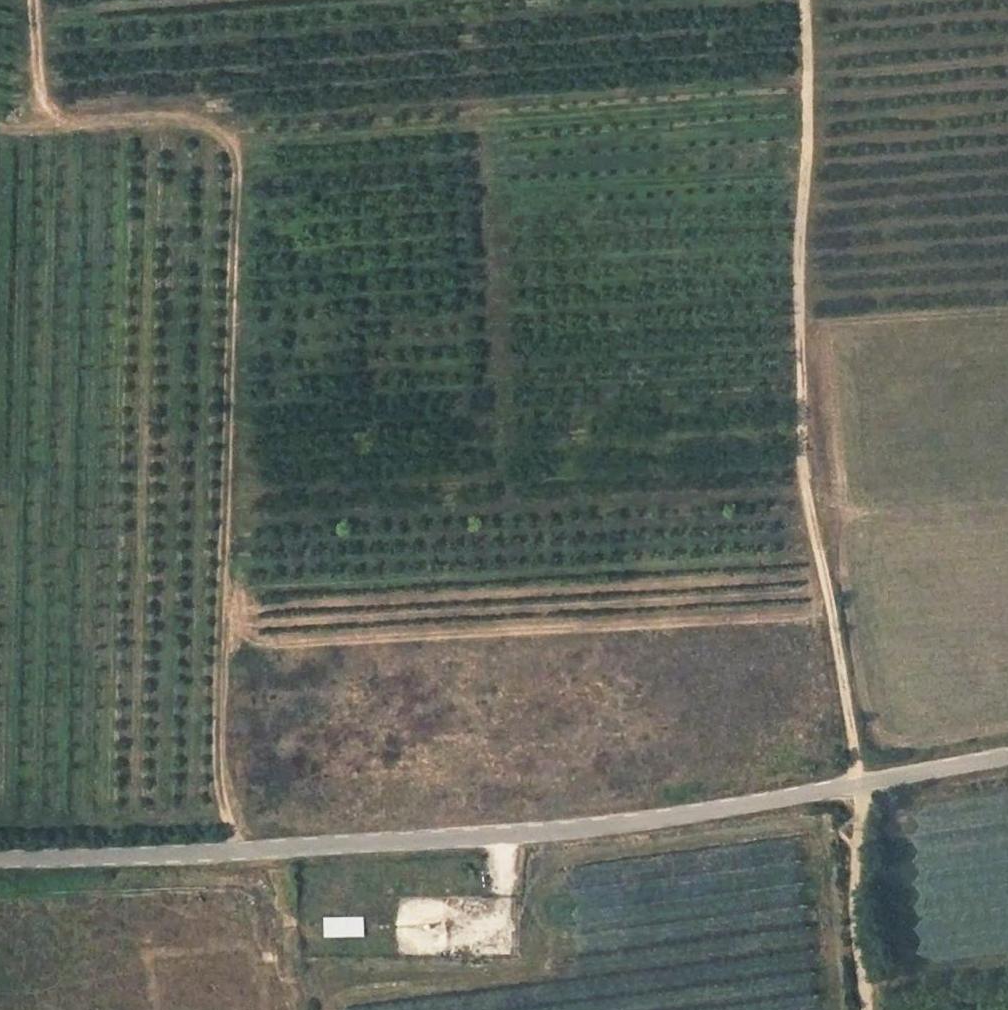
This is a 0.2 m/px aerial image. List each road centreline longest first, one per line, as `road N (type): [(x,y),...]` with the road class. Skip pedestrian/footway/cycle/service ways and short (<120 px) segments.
road 1 (track): [(866,1009),(854,913),(861,781),(805,467),(794,260),(808,132),(800,0)]
road 2 (unclassified): [(1007,759),(546,831),(0,855)]

